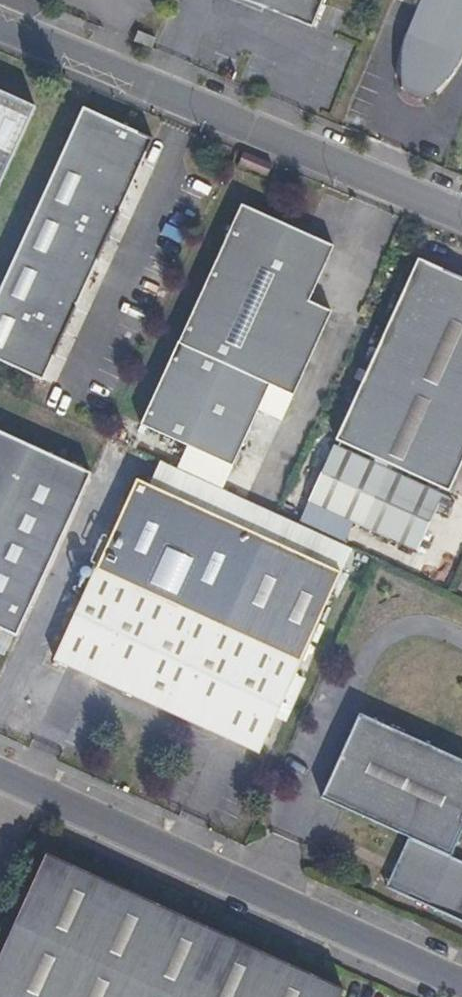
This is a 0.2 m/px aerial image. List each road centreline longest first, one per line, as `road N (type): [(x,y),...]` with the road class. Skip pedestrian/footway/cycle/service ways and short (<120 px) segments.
road 1 (residential): [(461,983),(0,773)]
road 2 (residential): [(0,21),(461,211)]

